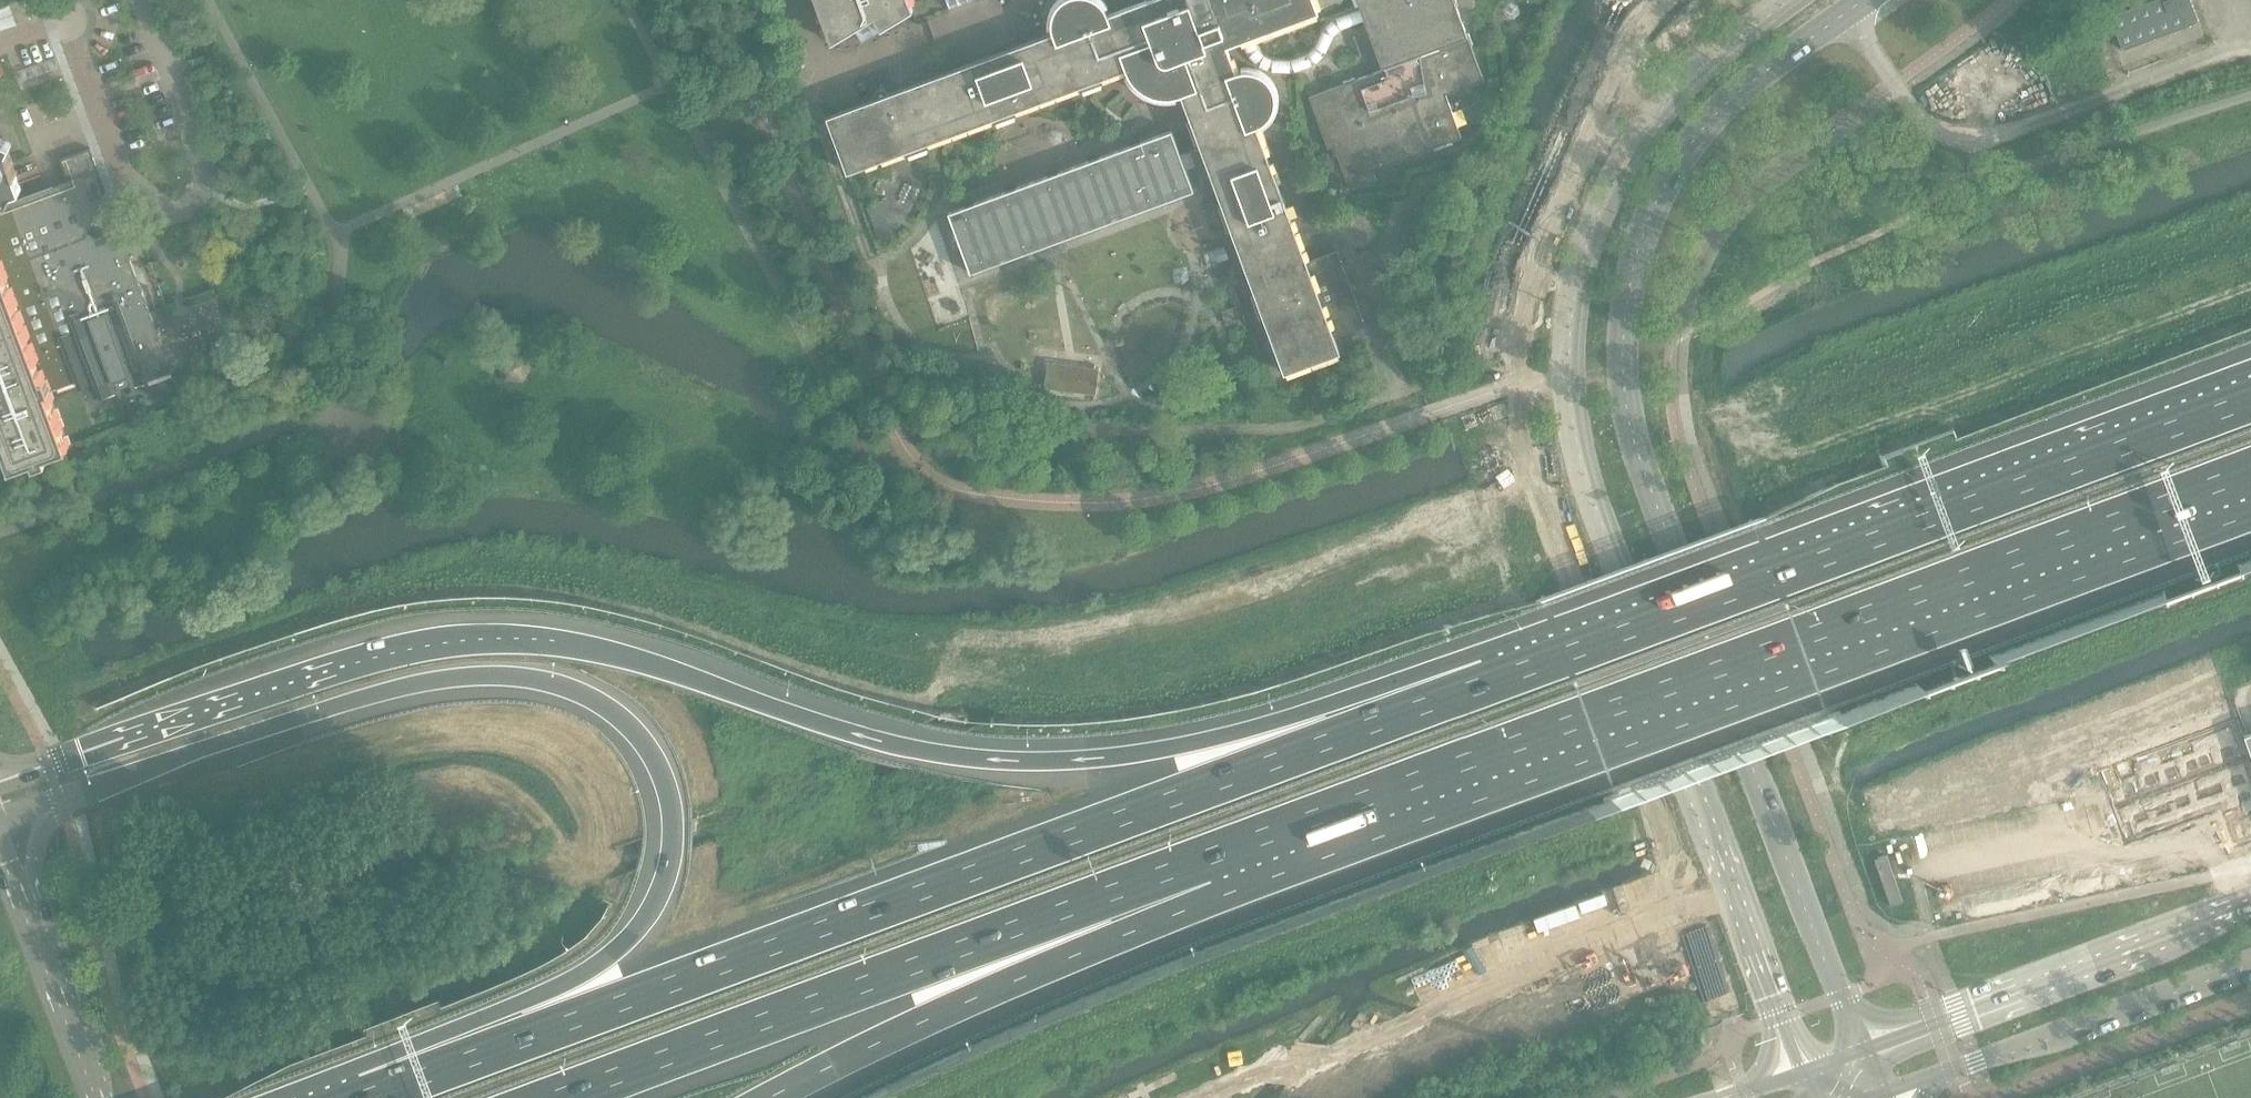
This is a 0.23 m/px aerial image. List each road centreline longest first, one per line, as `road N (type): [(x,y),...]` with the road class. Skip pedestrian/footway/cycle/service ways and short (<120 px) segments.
road 1 (motorway): [(1493,682),(1173,747),(1015,762),(866,739),(553,641),(481,640),(343,667),(0,783)]
road 2 (motorway): [(1493,682),(365,1097)]
road 3 (tertiary): [(1793,0),(1707,64),(1625,161),(1586,247),(1568,367),(1589,485),(1781,1019),(1807,1071)]
road 4 (tertiary): [(1869,1049),(1806,911),(1640,458),(1623,356),(1638,251),(1683,156),(1728,102),(1865,0)]
road 5 (motorway): [(64,799),(460,676),(558,685),(637,734),(663,774),(674,826),(671,869),(648,917),(598,964),(364,1097)]
road 6 (motorway): [(1202,858),(2250,471)]
road 7 (motorway): [(2250,398),(1493,682)]
road 8 (motorway): [(559,1097),(1202,858)]
road 9 (motorway): [(770,1097),(922,1021),(1202,858)]
road 10 (secondary): [(2250,907),(1869,1049)]
road 11 (secondary): [(1887,1094),(2250,961)]
road 12 (secondary): [(97,1097),(26,915)]
road 13 (motorway): [(26,915),(45,838),(64,799)]

